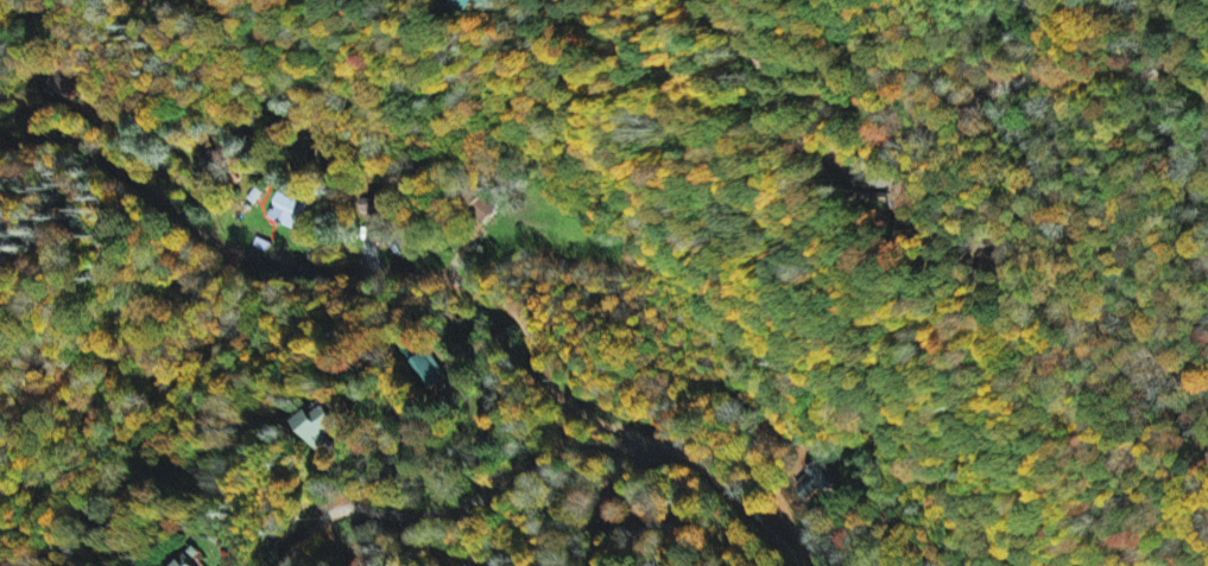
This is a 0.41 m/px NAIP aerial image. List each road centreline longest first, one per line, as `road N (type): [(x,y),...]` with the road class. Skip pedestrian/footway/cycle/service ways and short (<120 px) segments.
road 1 (residential): [(811,565),(694,456),(575,411),(548,382),(525,324),(487,294),(410,276),(198,266),(146,203),(99,166),(0,150)]
road 2 (residential): [(1207,82),(1177,66),(1046,66),(892,116),(805,97),(767,66),(755,23),(732,0)]
road 3 (residential): [(651,441),(645,450),(588,440),(563,447),(494,494),(439,513),(335,509),(280,565)]

